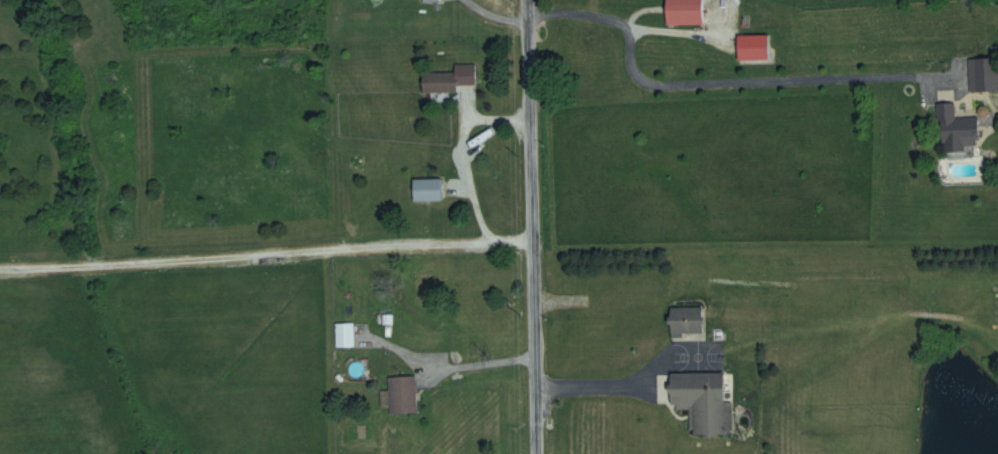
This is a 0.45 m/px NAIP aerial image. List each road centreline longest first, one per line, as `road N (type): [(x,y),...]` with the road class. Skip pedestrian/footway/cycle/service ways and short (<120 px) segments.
road 1 (residential): [(535,453),(526,0)]

